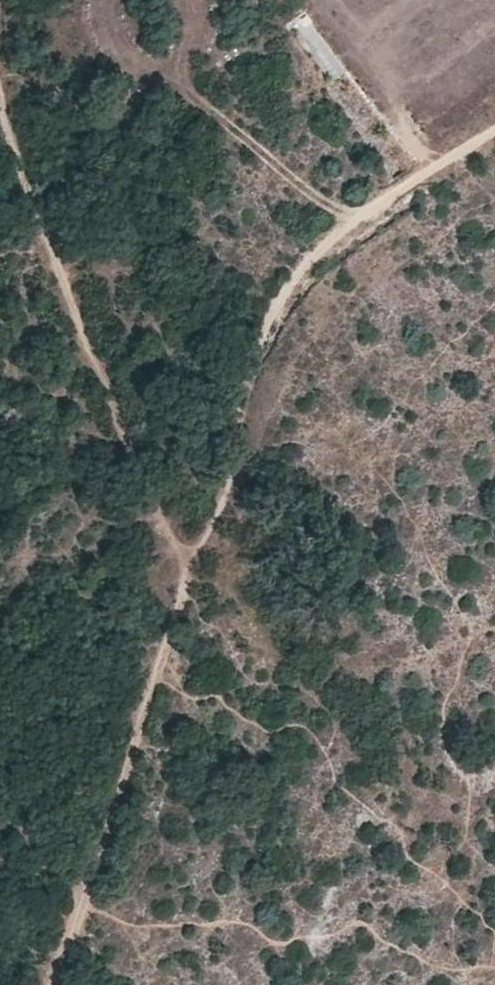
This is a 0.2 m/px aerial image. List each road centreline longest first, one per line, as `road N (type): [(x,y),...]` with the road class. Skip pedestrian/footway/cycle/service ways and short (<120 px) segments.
road 1 (track): [(218,515),(189,584),(134,425),(0,128)]
road 2 (track): [(218,515),(271,323),(336,235),(494,133)]
road 3 (track): [(57,984),(189,584)]

